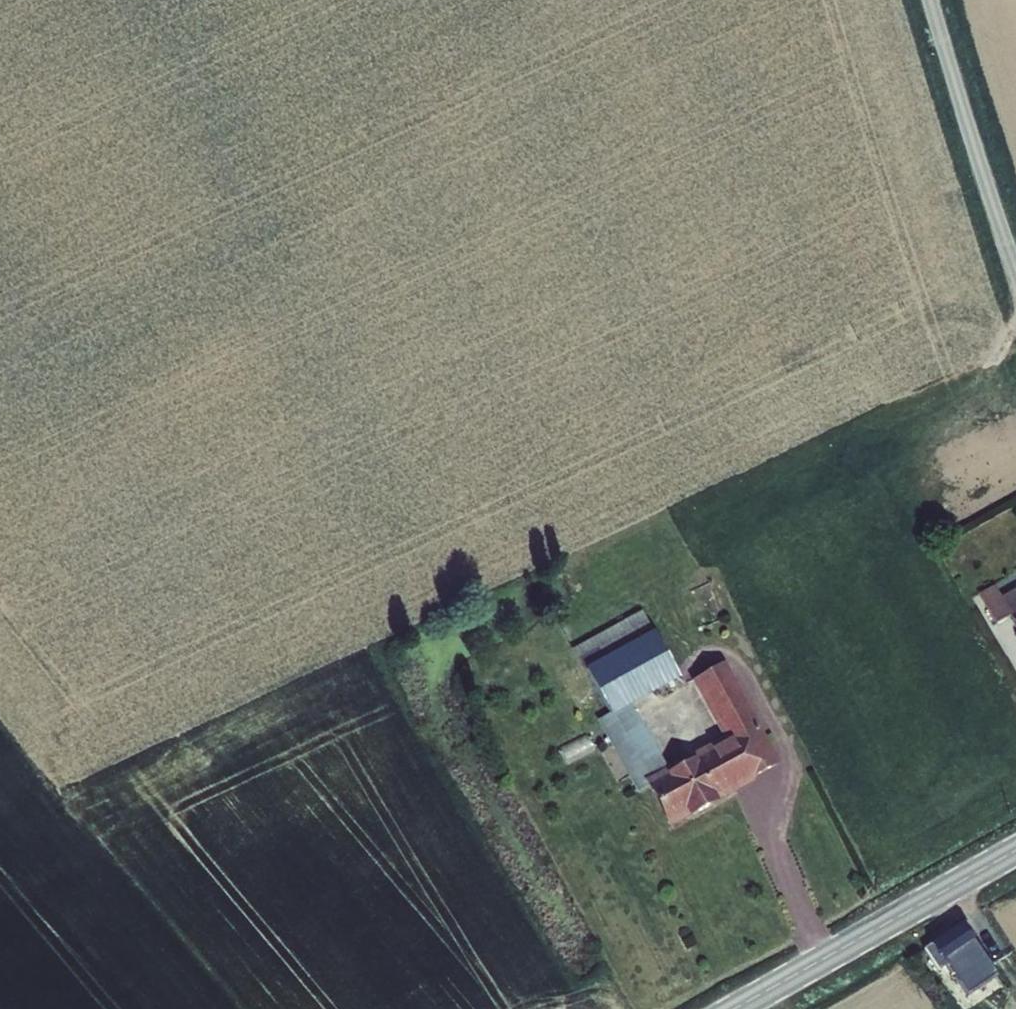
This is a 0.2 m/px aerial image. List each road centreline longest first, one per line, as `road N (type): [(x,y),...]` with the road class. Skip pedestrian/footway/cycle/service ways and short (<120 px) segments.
road 1 (tertiary): [(1015,851),(735,1008)]
road 2 (unclassified): [(932,0),(1015,263)]

